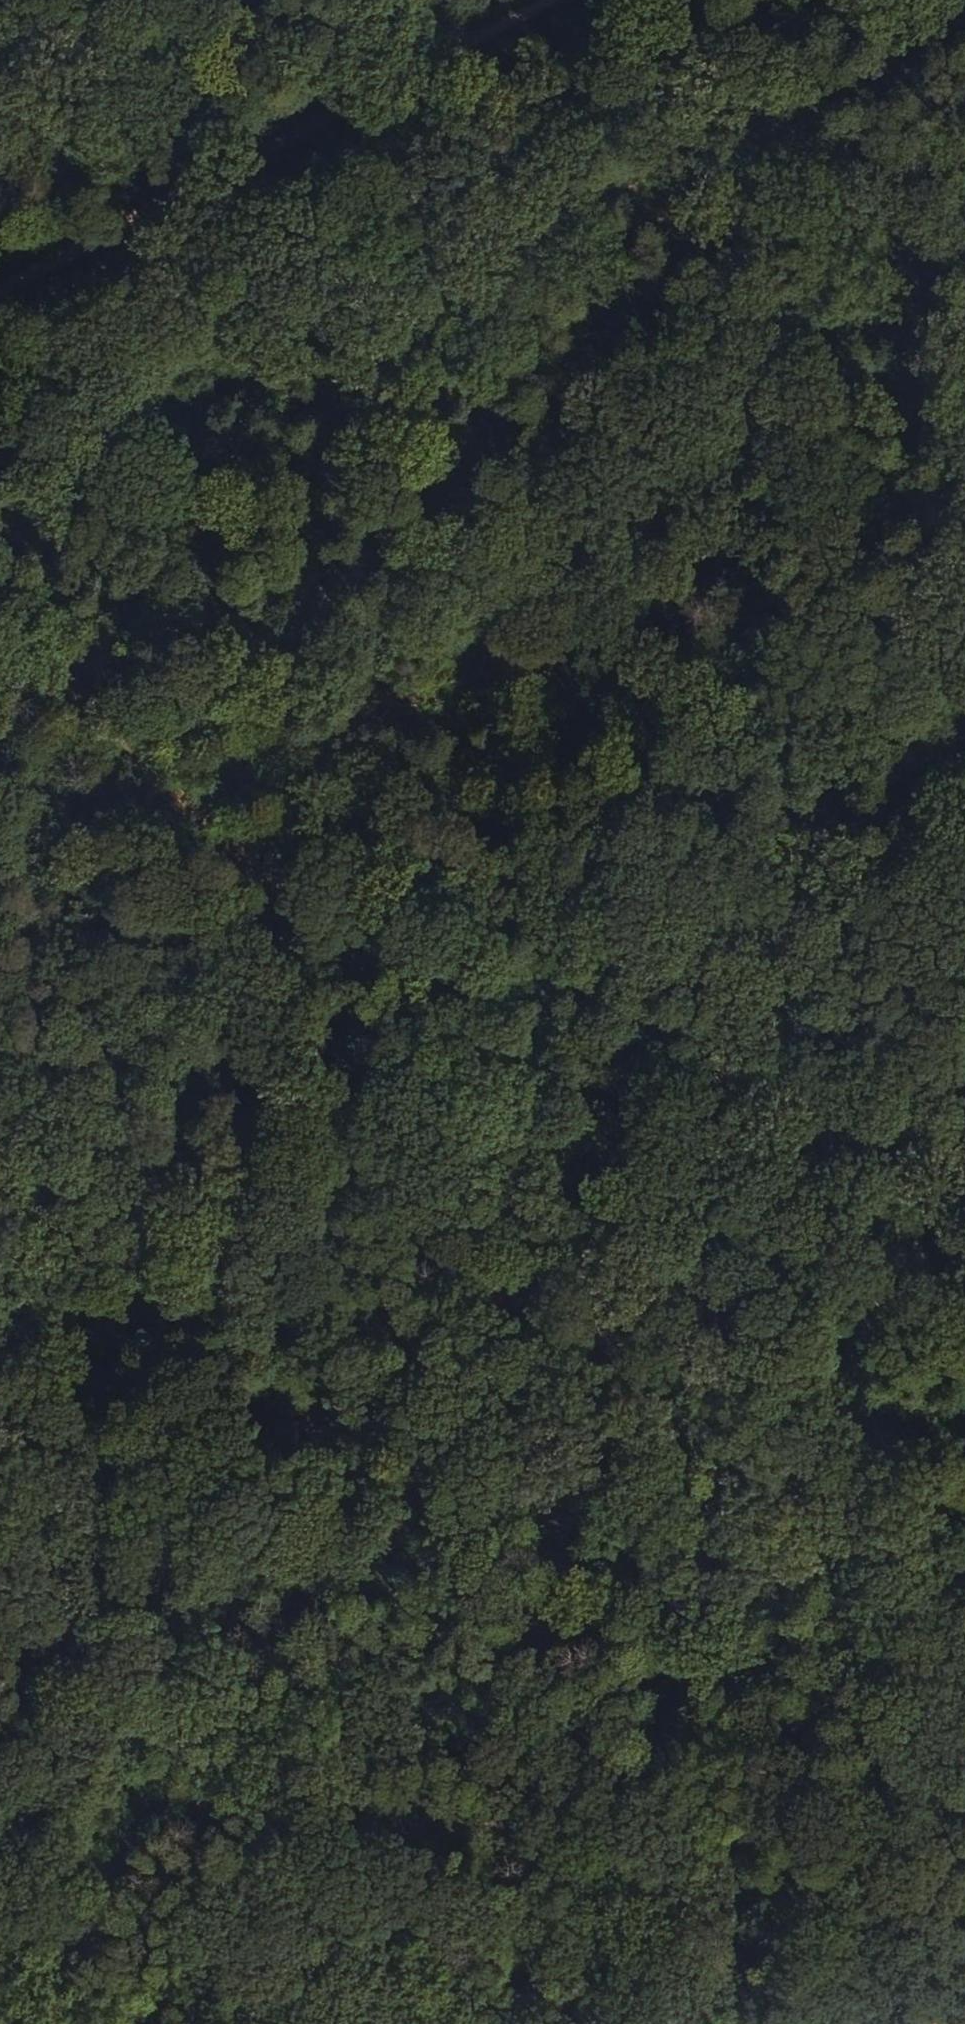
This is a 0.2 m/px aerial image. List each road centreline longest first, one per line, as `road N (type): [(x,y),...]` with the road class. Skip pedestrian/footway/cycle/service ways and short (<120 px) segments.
road 1 (track): [(964,1557),(0,664)]
road 2 (track): [(0,293),(538,0)]

